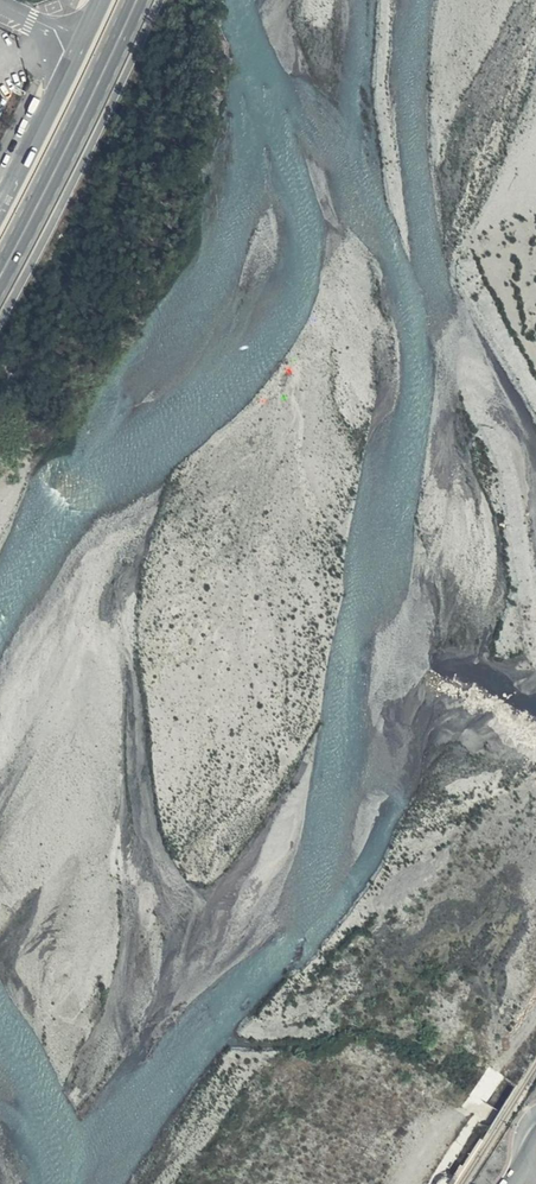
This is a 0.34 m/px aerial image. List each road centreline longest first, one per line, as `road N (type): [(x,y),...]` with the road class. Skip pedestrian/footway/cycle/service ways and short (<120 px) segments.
road 1 (trunk): [(0,272),(135,0)]
road 2 (track): [(421,1183),(464,1106),(535,1013)]
road 3 (tertiary): [(0,206),(79,47)]

